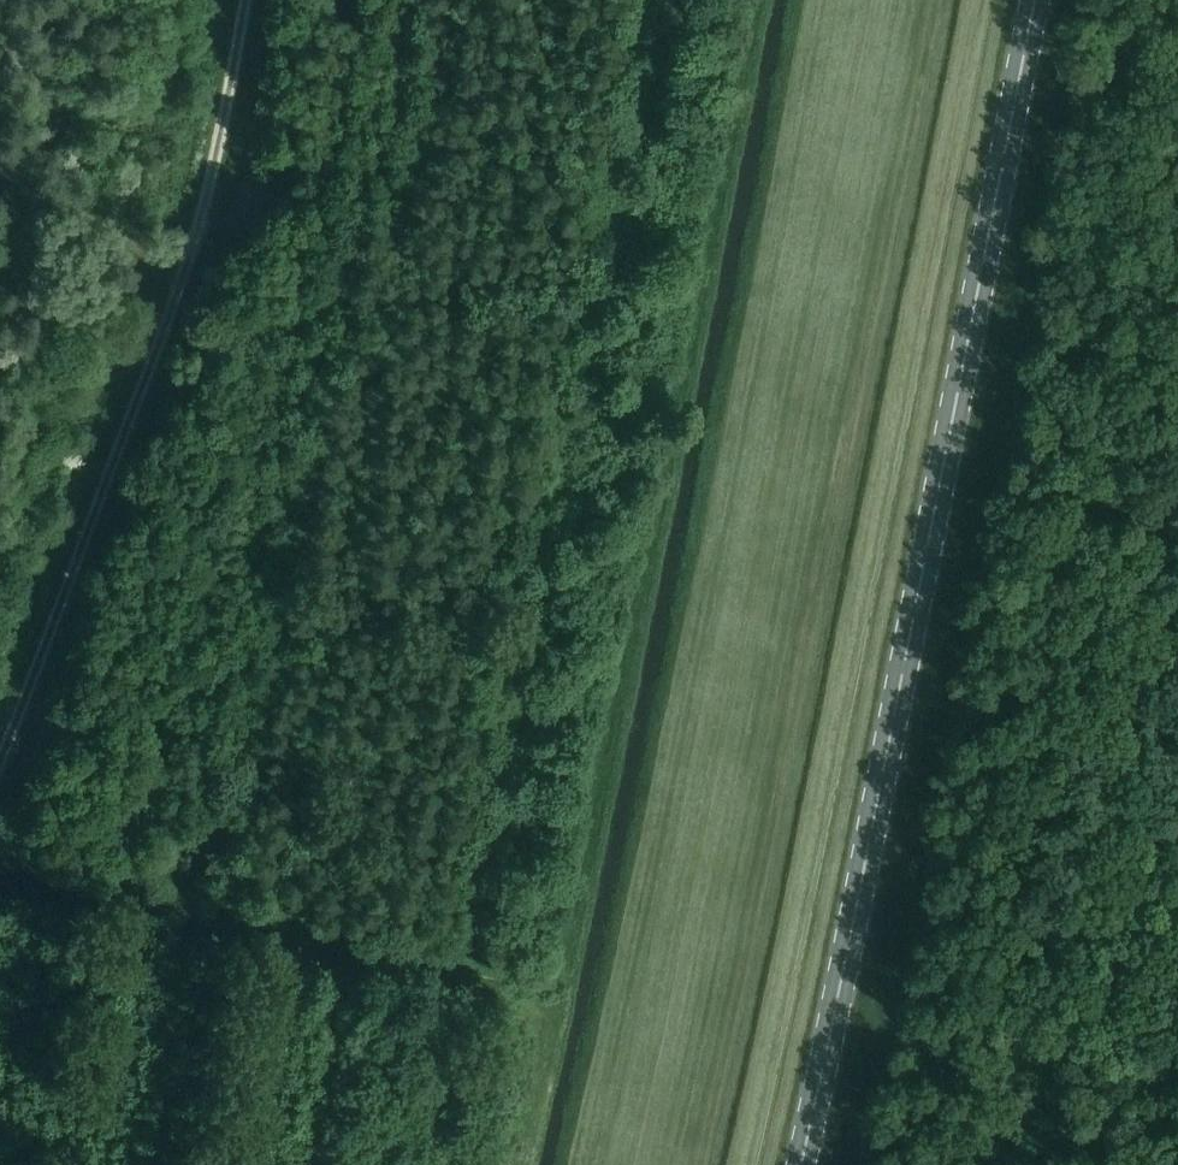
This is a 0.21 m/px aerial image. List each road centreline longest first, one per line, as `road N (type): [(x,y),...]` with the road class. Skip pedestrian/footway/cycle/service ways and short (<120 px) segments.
road 1 (track): [(518,1164),(756,0)]
road 2 (primary): [(800,1164),(1034,0)]
road 3 (track): [(0,763),(195,245),(246,0)]
road 4 (track): [(0,901),(553,1009)]
road 5 (track): [(0,166),(103,231),(187,269)]

